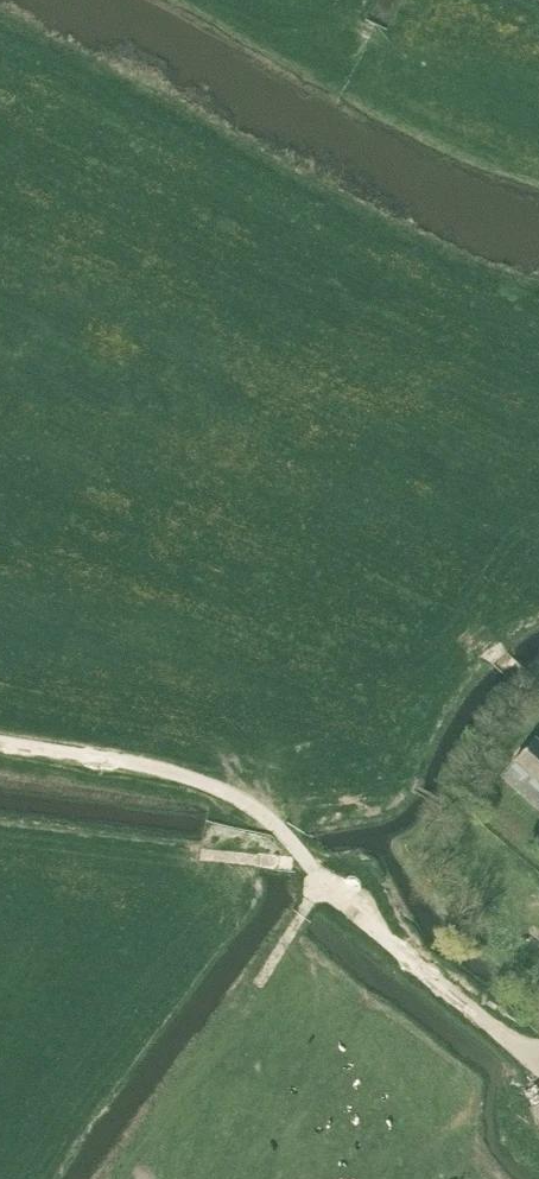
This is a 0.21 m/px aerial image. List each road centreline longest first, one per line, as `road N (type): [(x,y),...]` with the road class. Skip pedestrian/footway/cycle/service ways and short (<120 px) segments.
road 1 (track): [(0,742),(166,770),(249,805),(366,922),(538,1060)]
road 2 (track): [(260,983),(323,878)]

